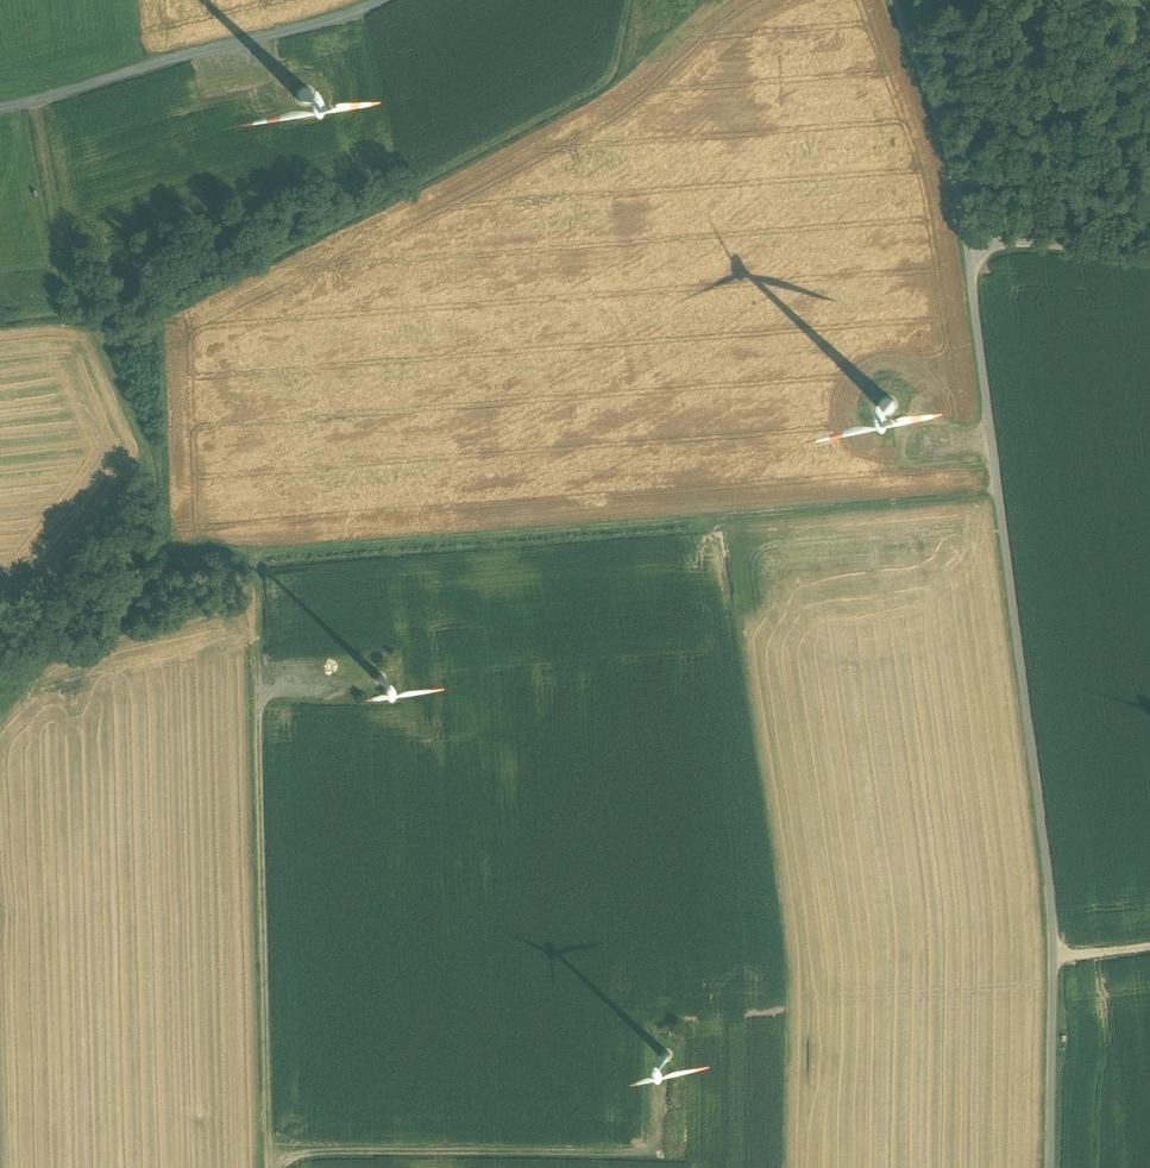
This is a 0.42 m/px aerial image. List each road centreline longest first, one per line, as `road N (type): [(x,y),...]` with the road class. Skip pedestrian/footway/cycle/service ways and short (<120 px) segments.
road 1 (unclassified): [(1056,1167),(1056,883),(969,227)]
road 2 (track): [(273,1167),(261,697),(297,680),(360,674)]
road 3 (track): [(273,1146),(634,1140),(663,1127),(666,1050)]
road 4 (track): [(0,107),(168,56),(319,25),(373,0)]
road 5 (unclassified): [(969,227),(898,0)]
road 6 (unclassified): [(969,227),(1149,236)]

